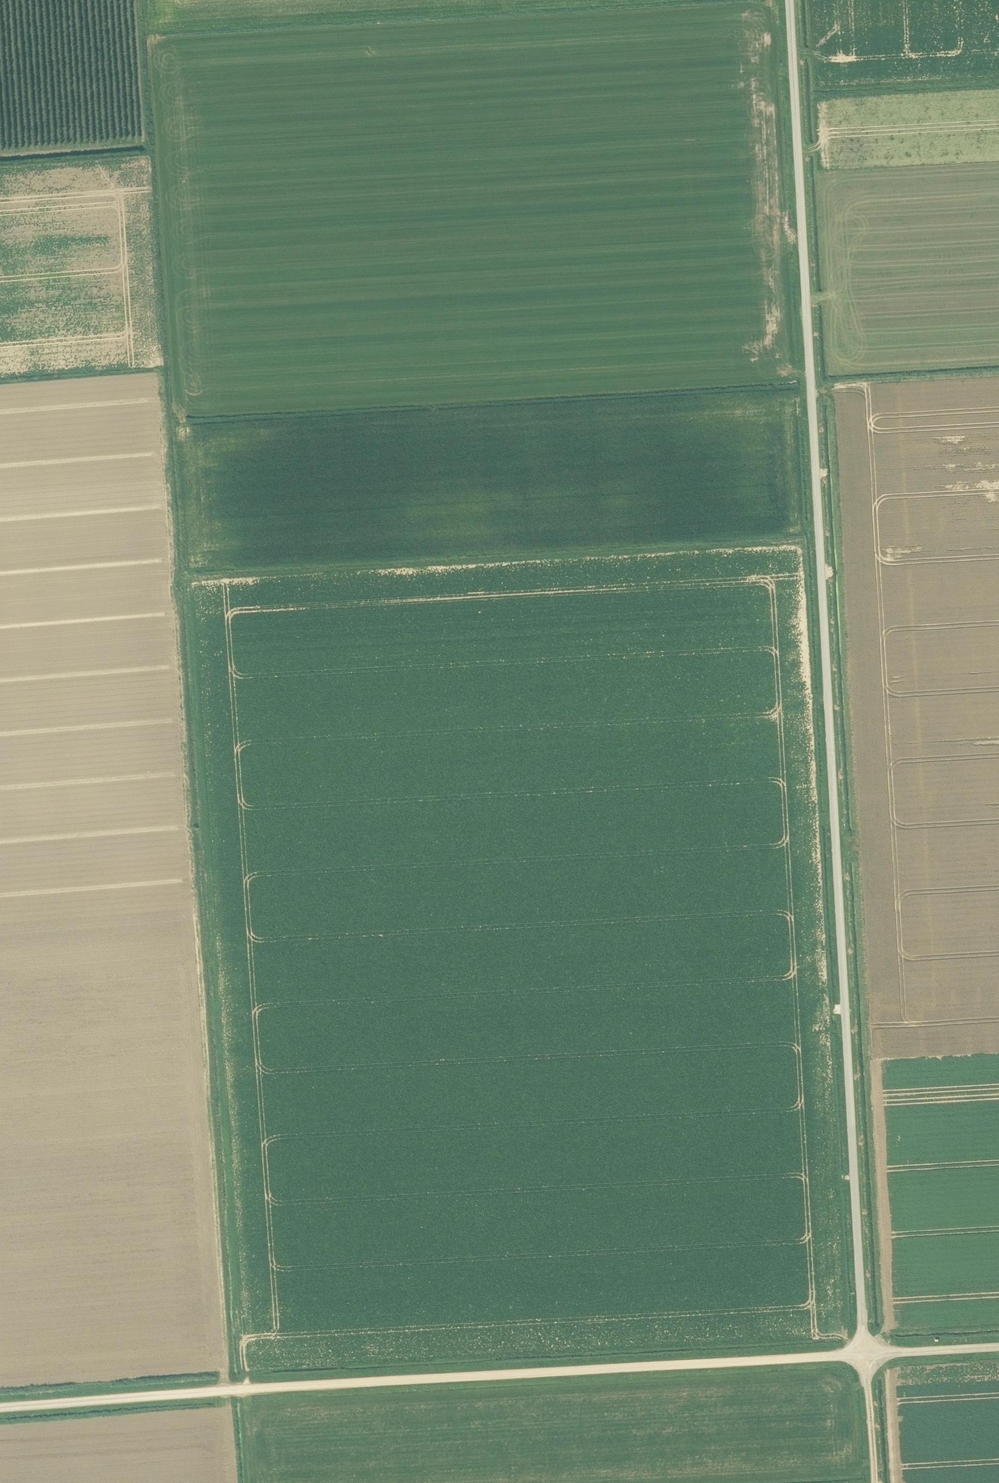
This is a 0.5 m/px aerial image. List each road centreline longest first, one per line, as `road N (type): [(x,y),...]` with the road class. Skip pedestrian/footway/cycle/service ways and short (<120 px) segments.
road 1 (unclassified): [(865,1353),(791,0)]
road 2 (unclassified): [(0,1408),(865,1353)]
road 3 (unclassified): [(865,1353),(998,1346)]

